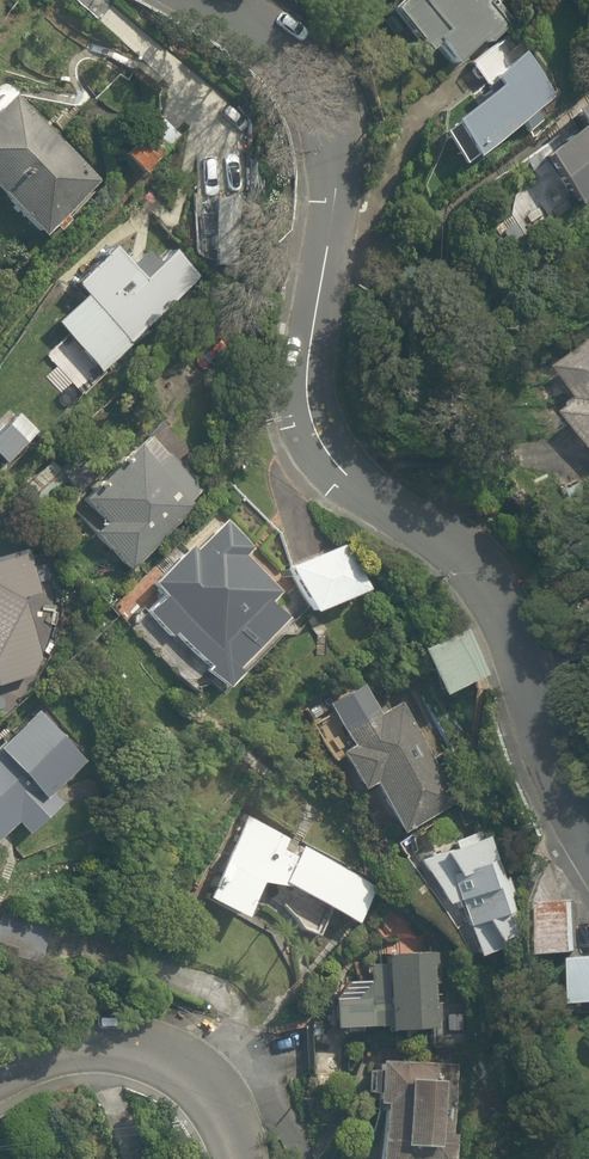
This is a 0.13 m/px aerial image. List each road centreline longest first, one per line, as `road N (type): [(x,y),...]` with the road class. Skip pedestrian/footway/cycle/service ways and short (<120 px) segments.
road 1 (residential): [(197,0),(285,53),(345,121),(308,406),(330,446),(368,489),(486,571),(588,844)]
road 2 (residential): [(0,1084),(80,1059),(169,1051),(222,1084),(241,1158)]

